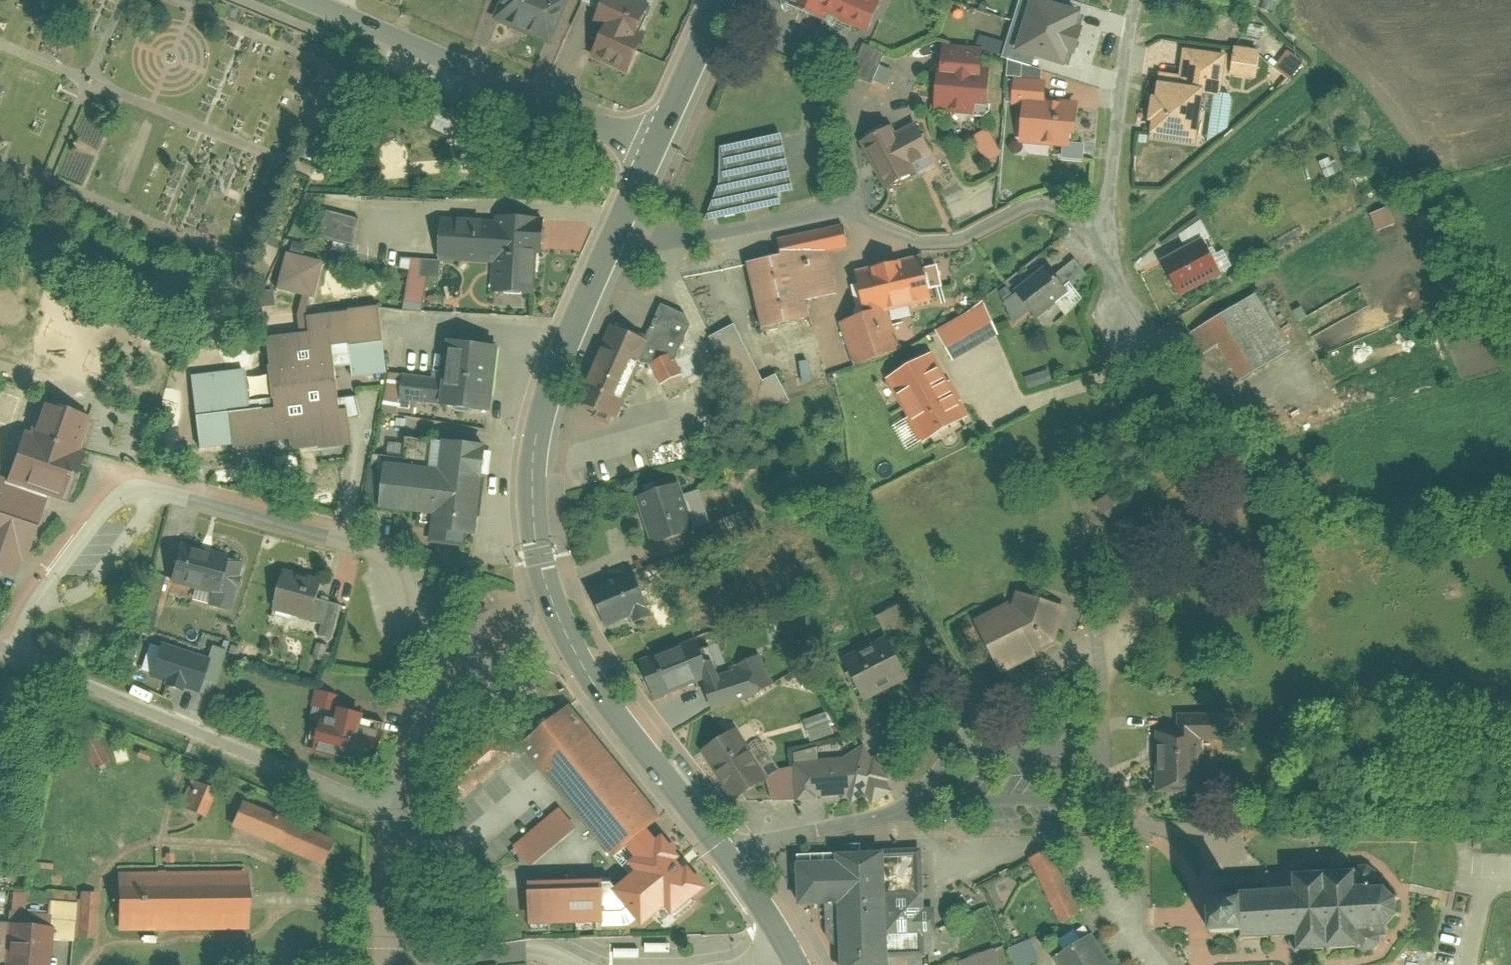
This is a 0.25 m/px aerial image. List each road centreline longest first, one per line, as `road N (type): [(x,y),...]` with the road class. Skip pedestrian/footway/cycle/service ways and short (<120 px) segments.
road 1 (residential): [(17,655),(388,810)]
road 2 (residential): [(307,0),(654,152)]
road 3 (residential): [(163,497),(346,546),(377,563),(402,652),(426,697)]
road 4 (secondary): [(728,862),(623,735),(559,617)]
road 5 (residential): [(846,206),(929,243),(973,234),(1040,200),(1107,224)]
road 6 (secondary): [(534,478),(549,392),(624,216)]
road 7 (residential): [(624,216),(665,238),(846,206)]
road 8 (residential): [(1107,224),(1135,0)]
road 9 (residential): [(919,801),(899,814),(728,862)]
road 10 (residential): [(40,604),(115,505),(138,494),(163,497)]
road 11 (residential): [(40,604),(94,592),(163,497)]
road 12 (secondary): [(654,152),(722,0)]
road 13 (residential): [(385,964),(377,924),(388,810)]
road 14 (residential): [(426,697),(559,617)]
road 15 (residential): [(421,964),(542,953),(572,964)]
road 16 (secondary): [(534,478),(559,617)]
road 17 (secondary): [(797,961),(728,862)]

